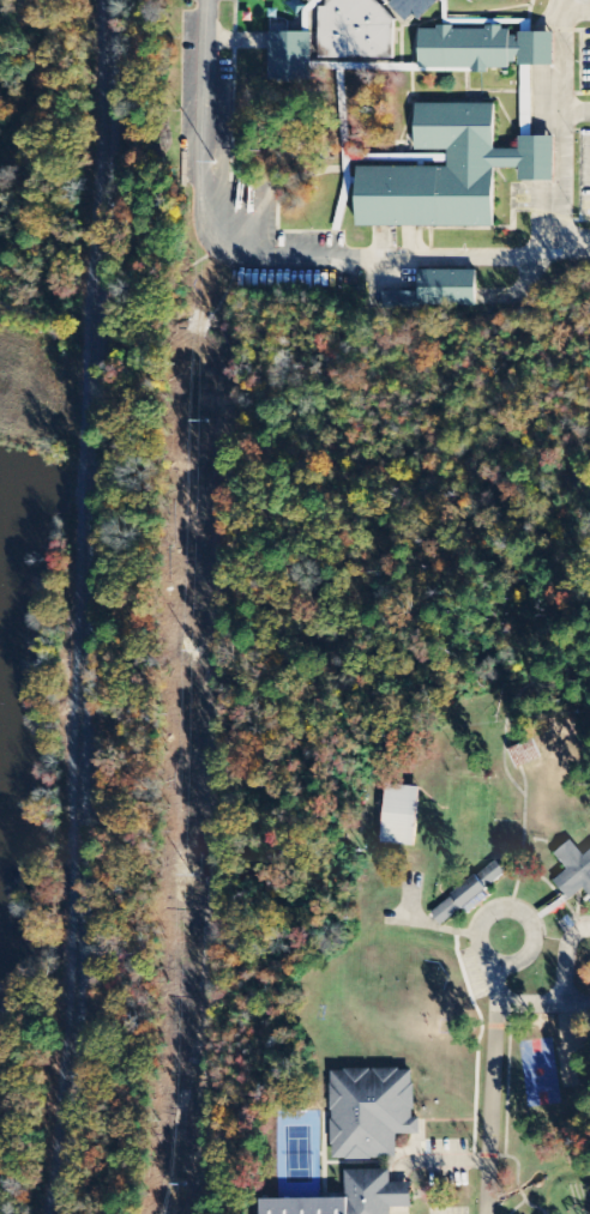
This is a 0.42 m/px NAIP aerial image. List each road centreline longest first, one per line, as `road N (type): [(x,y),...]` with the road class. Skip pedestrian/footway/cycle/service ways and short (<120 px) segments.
road 1 (residential): [(499,966),(488,1213)]
road 2 (residential): [(499,966),(524,960),(531,947),(530,926),(510,912),(488,918),(477,937),(499,966)]

